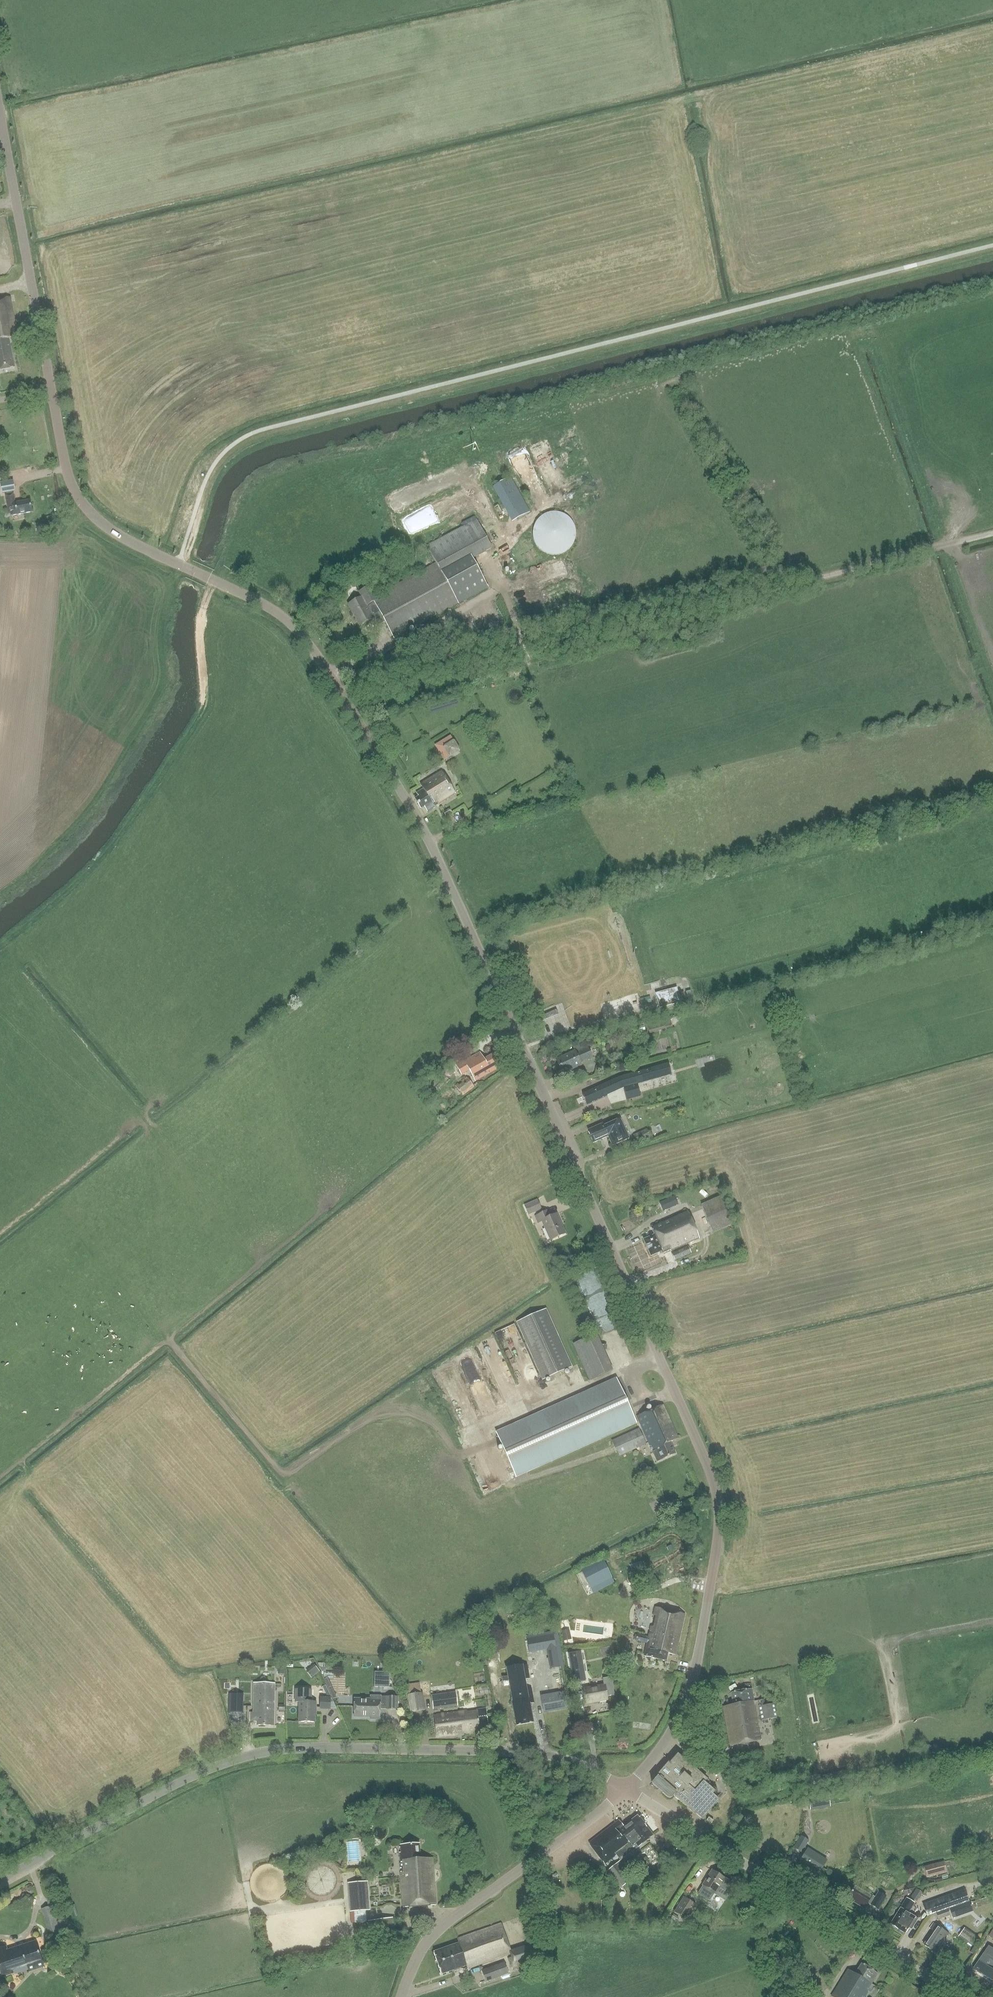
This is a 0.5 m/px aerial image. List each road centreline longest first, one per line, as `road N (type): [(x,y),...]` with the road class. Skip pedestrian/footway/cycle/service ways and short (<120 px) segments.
road 1 (tertiary): [(627,1789),(688,1696),(718,1495),(436,854),(341,692),(286,617),(106,528),(90,512),(68,474),(51,390)]
road 2 (tertiary): [(0,1881),(199,1772),(255,1753),(535,1752),(627,1789)]
road 3 (track): [(0,945),(98,859),(202,710),(198,626),(212,580)]
road 4 (tertiary): [(964,1996),(627,1789)]
road 5 (unclassified): [(627,1789),(433,1934),(400,1996)]
road 6 (tertiary): [(51,390),(0,116)]

